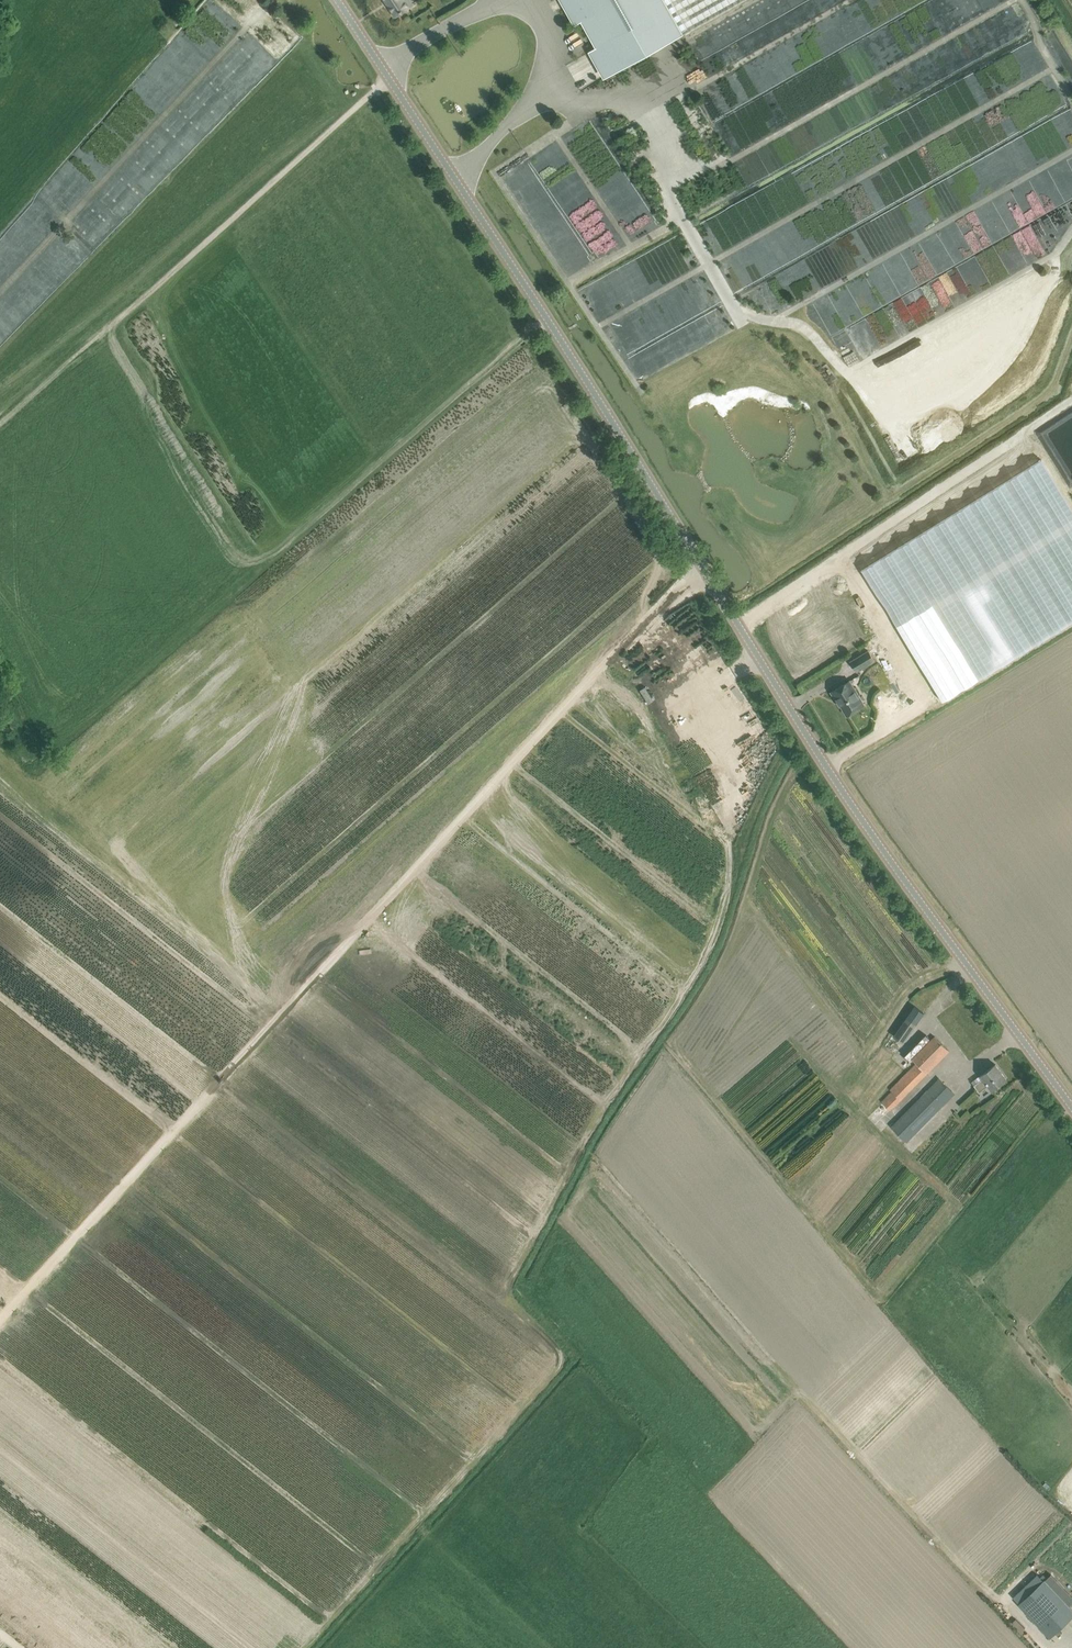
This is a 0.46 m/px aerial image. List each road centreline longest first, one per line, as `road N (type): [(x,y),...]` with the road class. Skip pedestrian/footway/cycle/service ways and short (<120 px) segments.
road 1 (unclassified): [(1071,1106),(826,767),(339,0)]

